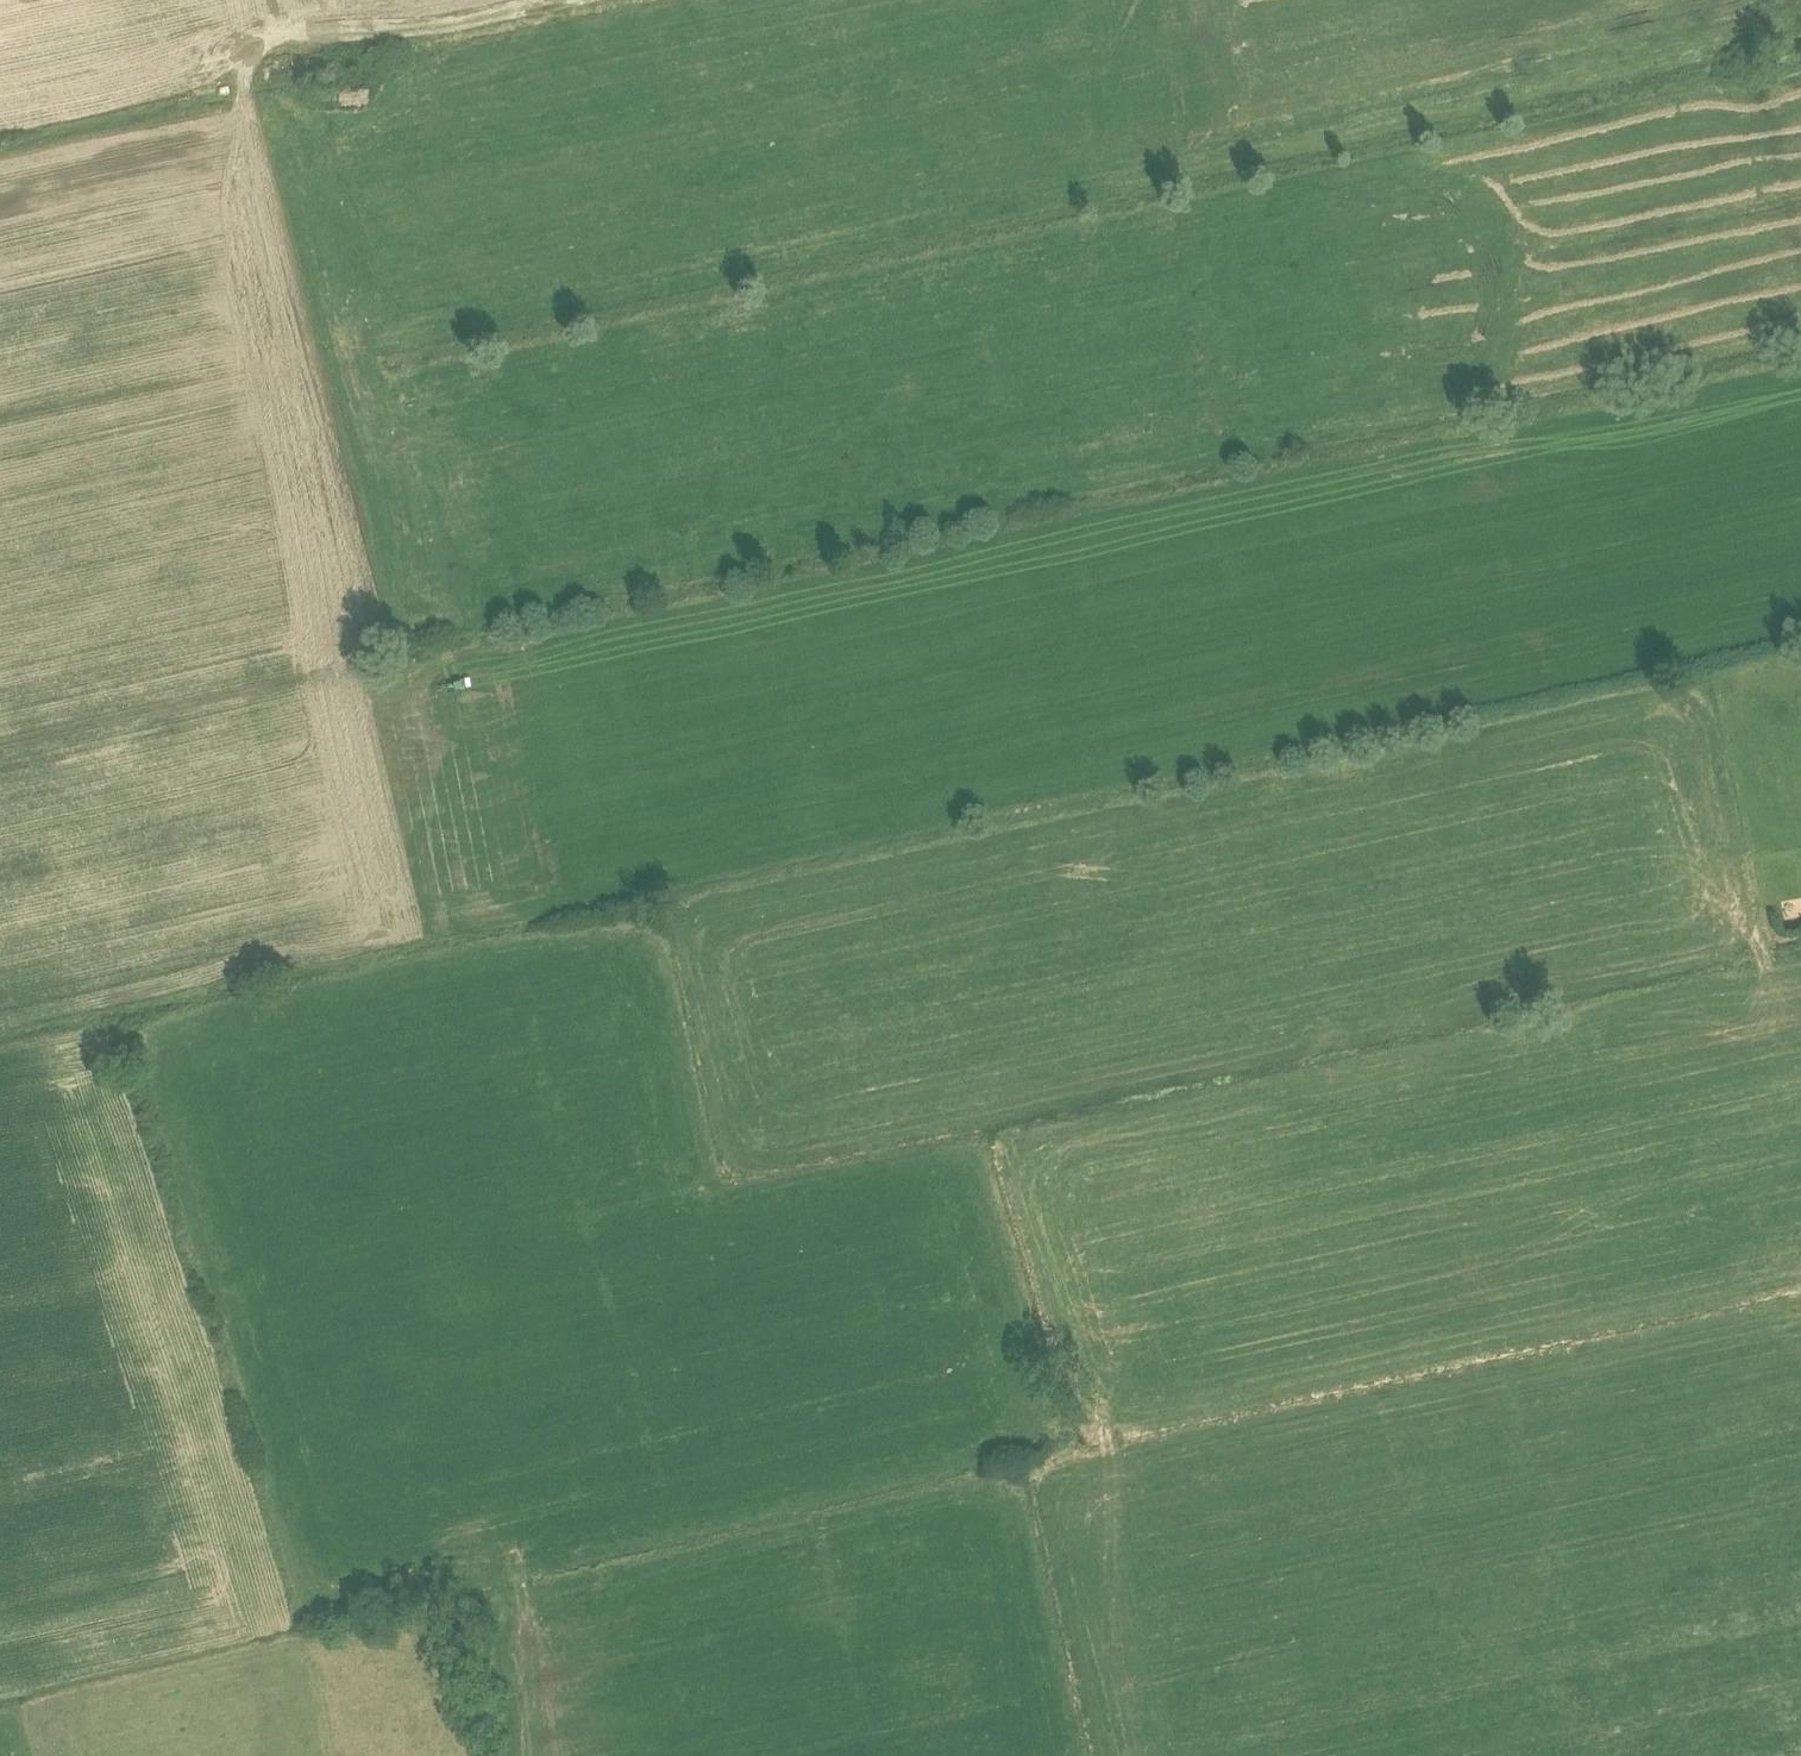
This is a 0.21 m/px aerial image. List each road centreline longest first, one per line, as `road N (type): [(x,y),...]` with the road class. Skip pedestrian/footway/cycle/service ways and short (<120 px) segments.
road 1 (track): [(239,119),(244,70),(288,32),(414,28),(542,0)]

